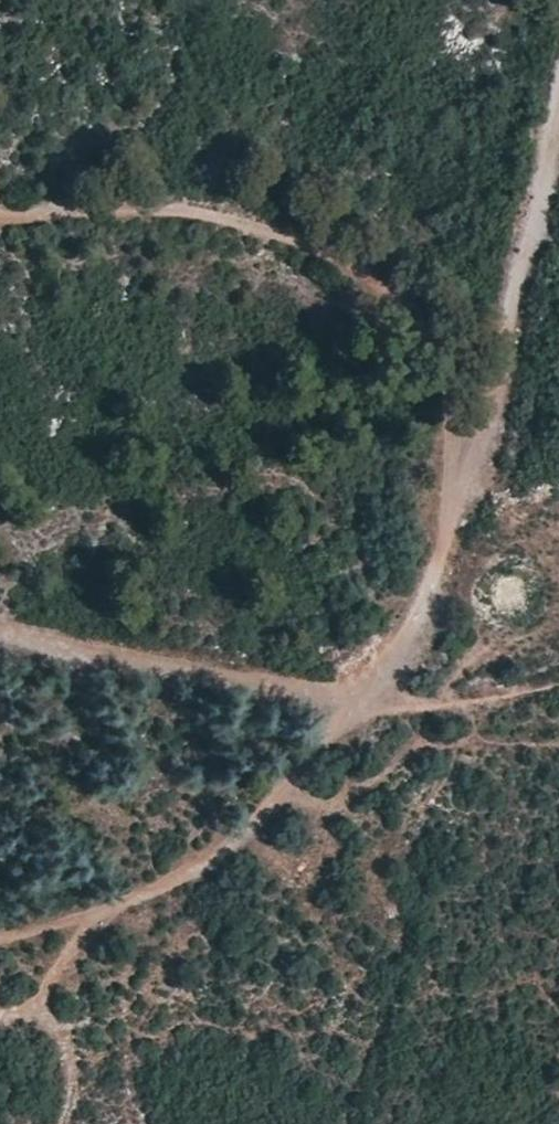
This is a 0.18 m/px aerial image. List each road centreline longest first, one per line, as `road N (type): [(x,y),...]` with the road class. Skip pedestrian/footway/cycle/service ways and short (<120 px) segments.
road 1 (track): [(558,124),(495,394),(449,527),(378,676),(235,852),(142,899),(0,937)]
road 2 (track): [(481,433),(356,286),(244,243),(0,228)]
road 3 (track): [(361,698),(0,632)]

